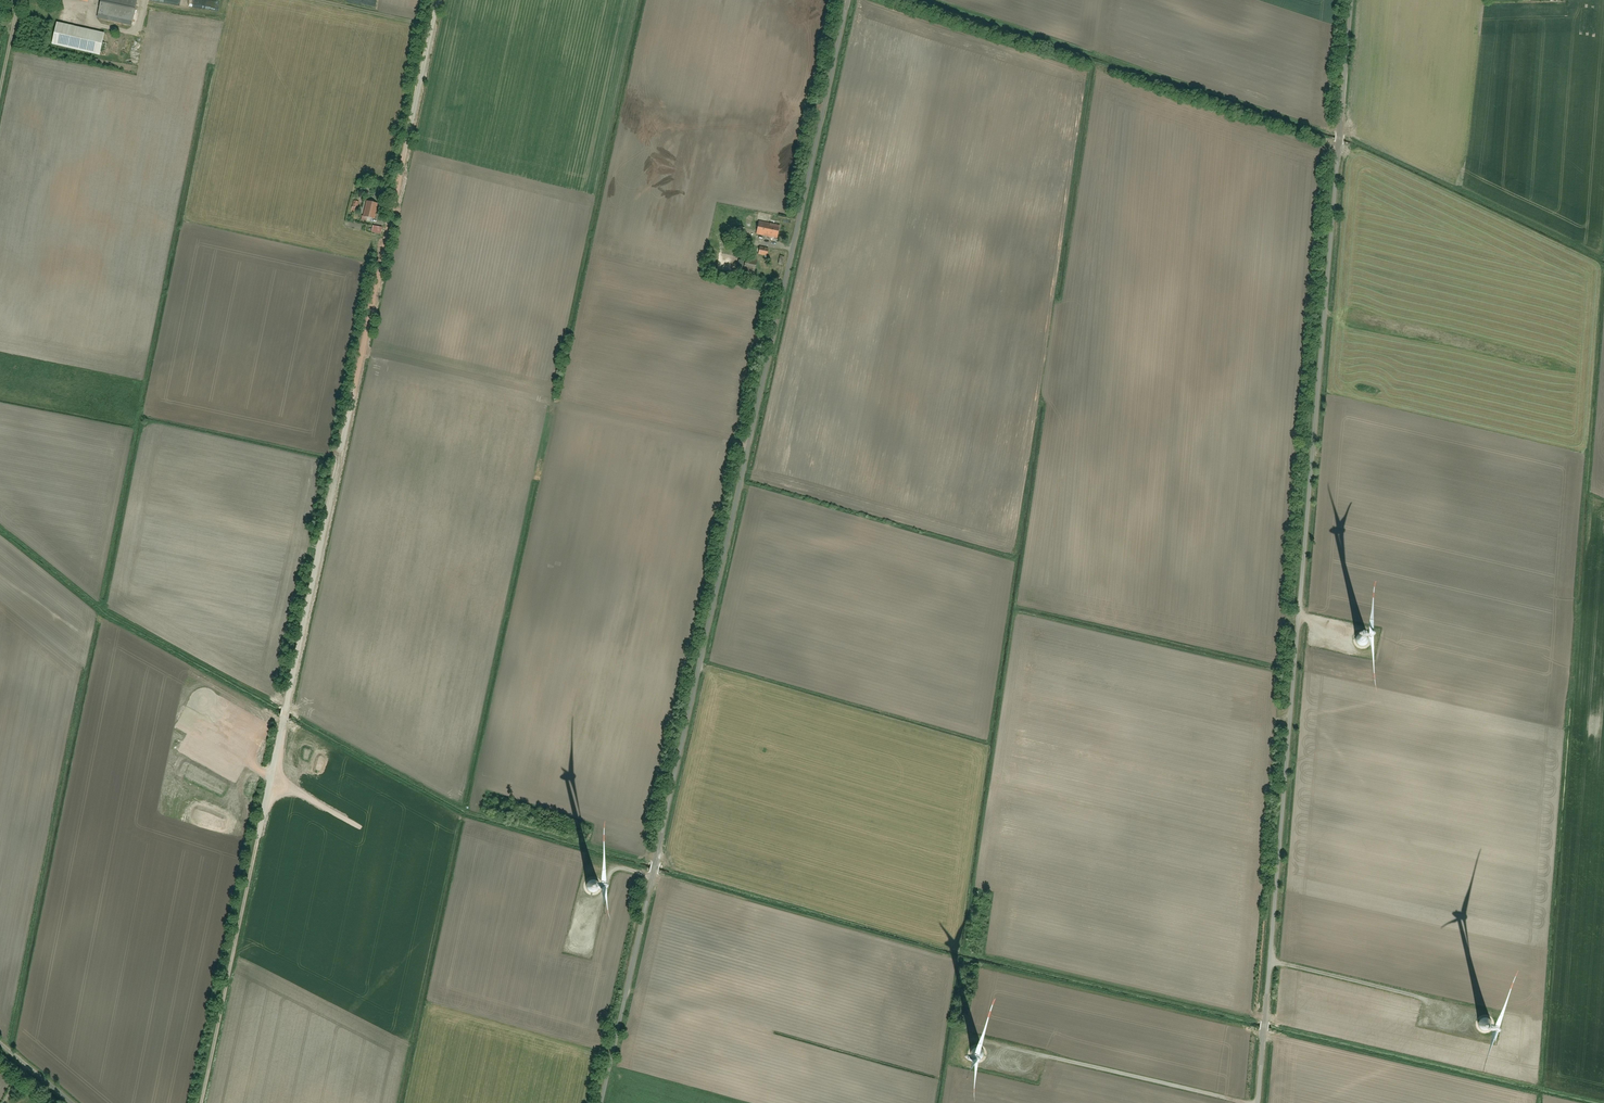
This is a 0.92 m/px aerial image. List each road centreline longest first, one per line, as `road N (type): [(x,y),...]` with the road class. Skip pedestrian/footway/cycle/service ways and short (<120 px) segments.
road 1 (unclassified): [(847,0),(600,1102)]
road 2 (unclassified): [(438,0),(202,1102)]
road 3 (unclassified): [(1257,1102),(1350,0)]

